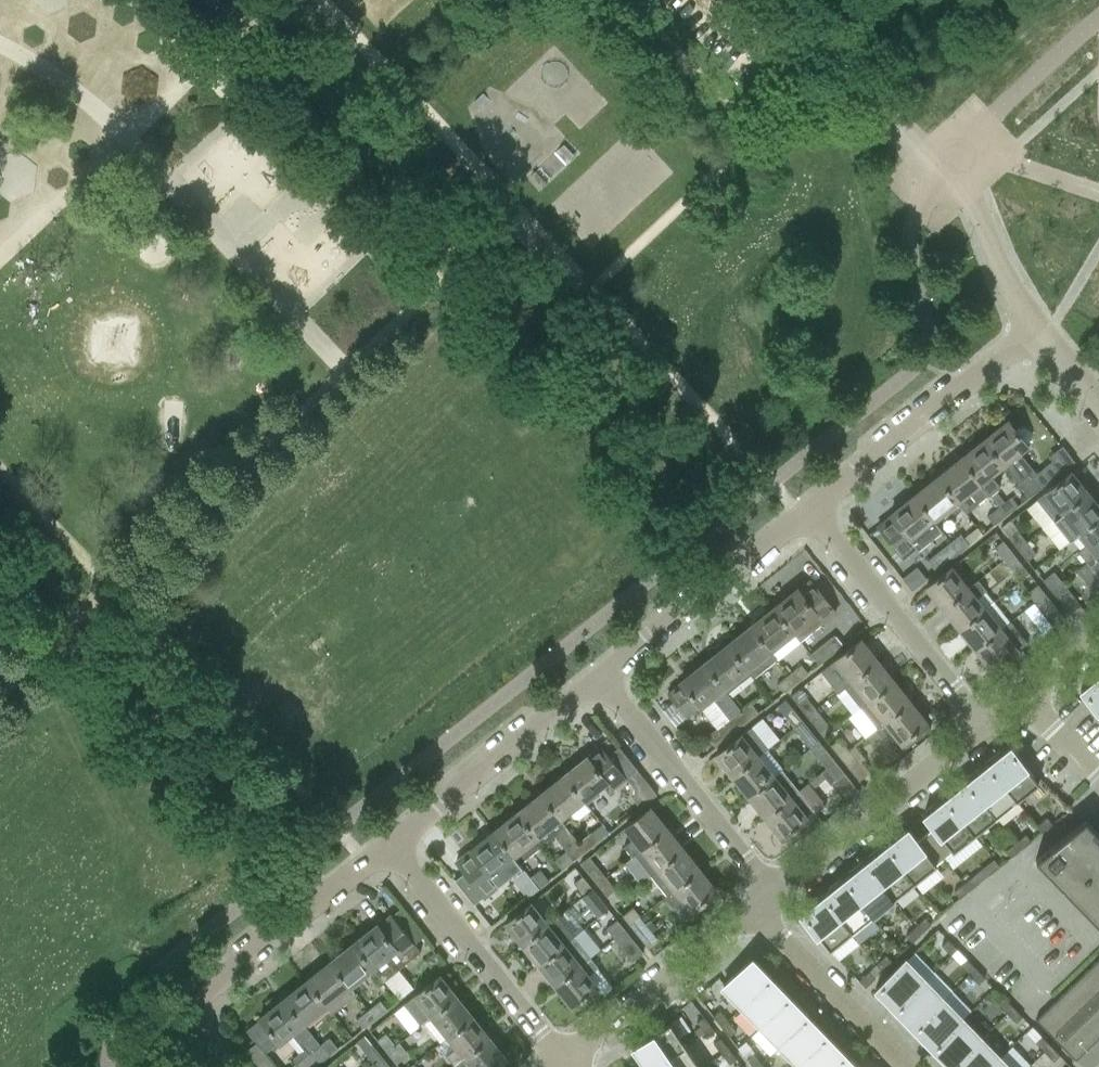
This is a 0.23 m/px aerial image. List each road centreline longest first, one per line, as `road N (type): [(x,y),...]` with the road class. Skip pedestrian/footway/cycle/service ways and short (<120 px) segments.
road 1 (track): [(0,700),(518,213),(590,292)]
road 2 (track): [(0,470),(340,831)]
road 3 (track): [(350,370),(127,136),(0,46)]
road 4 (track): [(266,0),(193,68),(425,299)]
road 5 (residential): [(1098,18),(953,151),(1032,333)]
road 6 (residential): [(220,1066),(196,1030),(200,997),(385,849)]
road 7 (track): [(322,0),(518,213)]
road 8 (residential): [(811,509),(1032,333)]
road 9 (residential): [(984,724),(811,509)]
road 10 (residential): [(768,895),(984,724)]
road 11 (residential): [(768,895),(598,679)]
road 12 (residential): [(563,1057),(385,849)]
road 13 (residential): [(385,849),(598,679)]
road 14 (residential): [(598,679),(811,509)]
road 15 (track): [(193,68),(0,256)]
road 16 (residential): [(563,1057),(752,907)]
road 17 (residential): [(752,907),(904,1066)]
road 18 (track): [(635,0),(757,132)]
road 19 (track): [(757,132),(895,124)]

